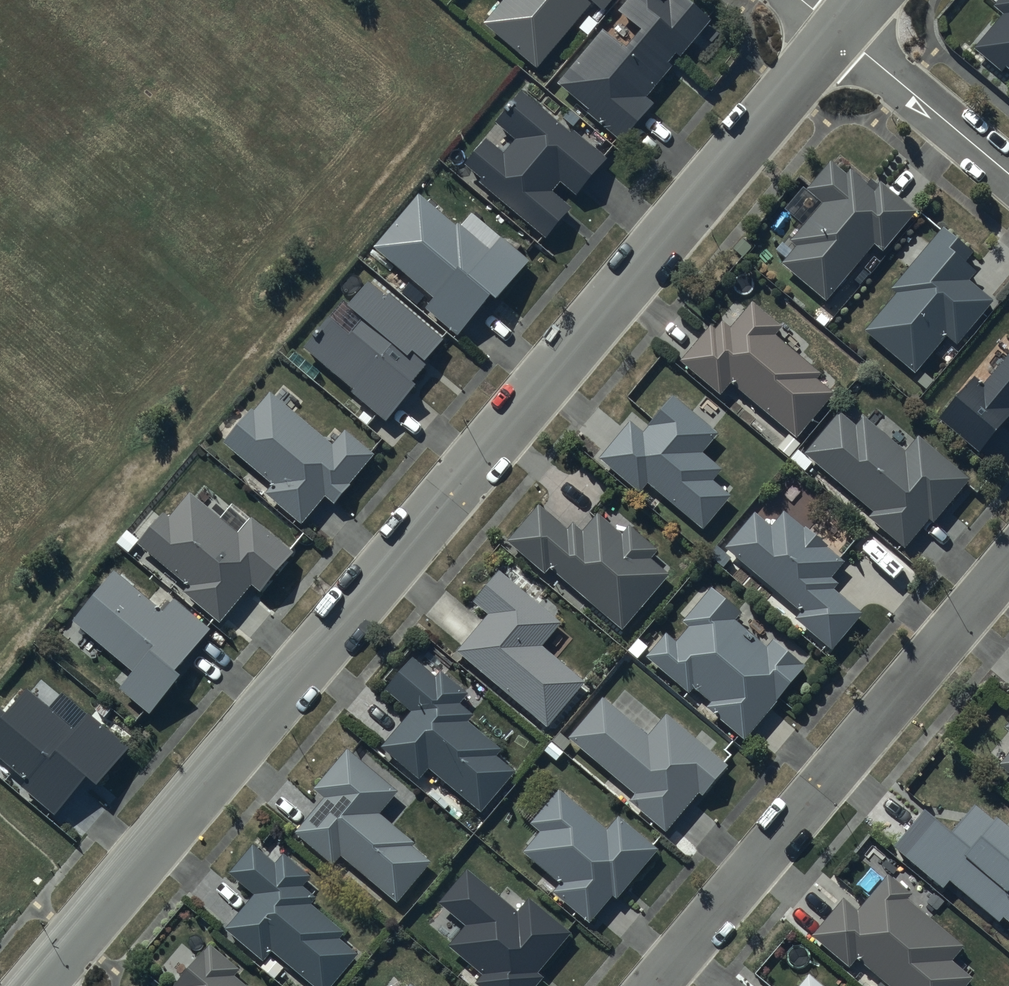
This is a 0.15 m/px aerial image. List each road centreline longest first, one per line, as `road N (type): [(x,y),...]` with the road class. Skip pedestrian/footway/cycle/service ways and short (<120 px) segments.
road 1 (residential): [(34,985),(837,32)]
road 2 (residential): [(650,985),(1008,561)]
road 3 (residential): [(1008,179),(837,32)]

